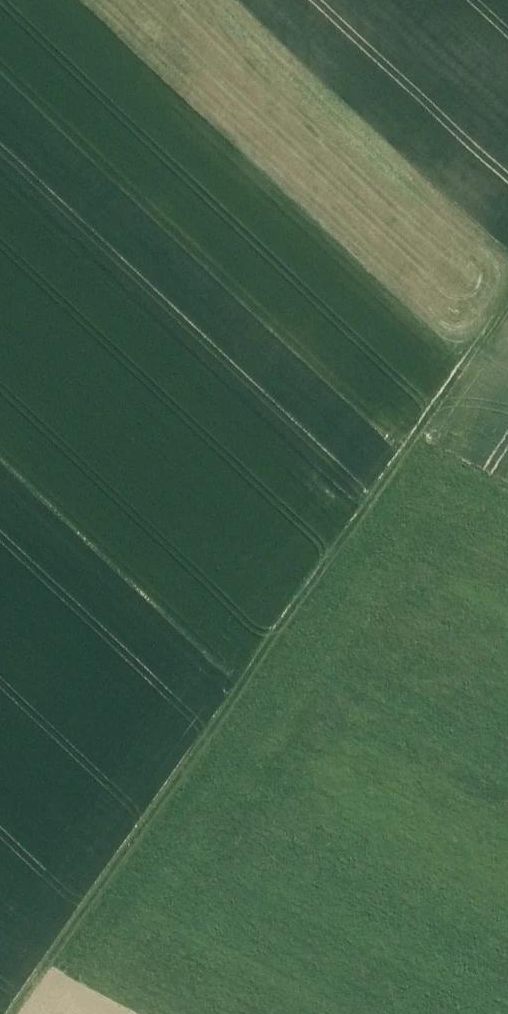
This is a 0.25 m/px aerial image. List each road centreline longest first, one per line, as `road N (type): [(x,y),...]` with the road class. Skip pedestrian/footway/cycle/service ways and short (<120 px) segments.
road 1 (track): [(507,297),(15,1013)]

